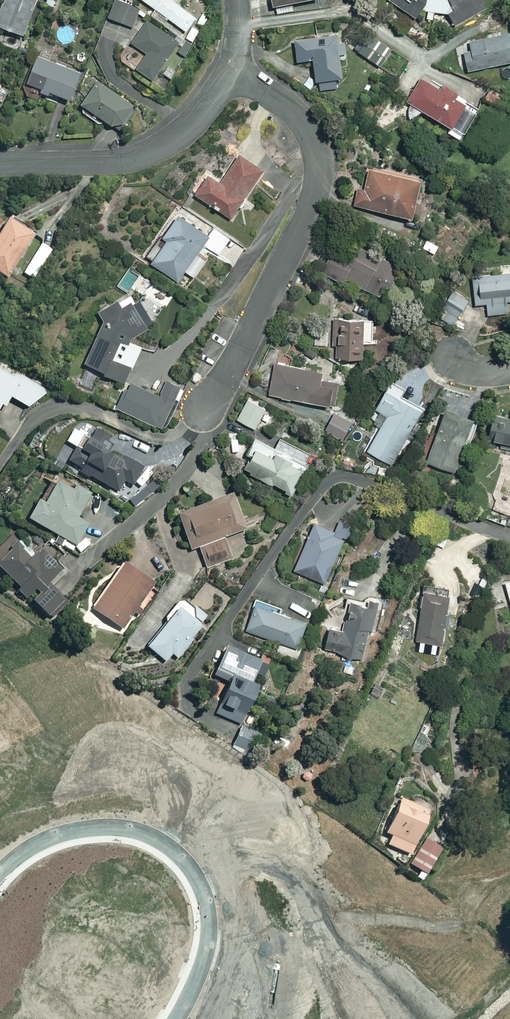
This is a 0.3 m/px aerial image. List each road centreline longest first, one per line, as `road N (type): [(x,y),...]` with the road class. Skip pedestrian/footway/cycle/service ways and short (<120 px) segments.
road 1 (residential): [(207,407),(242,348),(317,175),(298,116),(231,70)]
road 2 (unknown): [(174,1018),(203,959),(204,919),(179,860),(160,842),(115,830),(69,831),(0,869)]
road 3 (residential): [(231,70),(188,127),(140,160),(0,166)]

